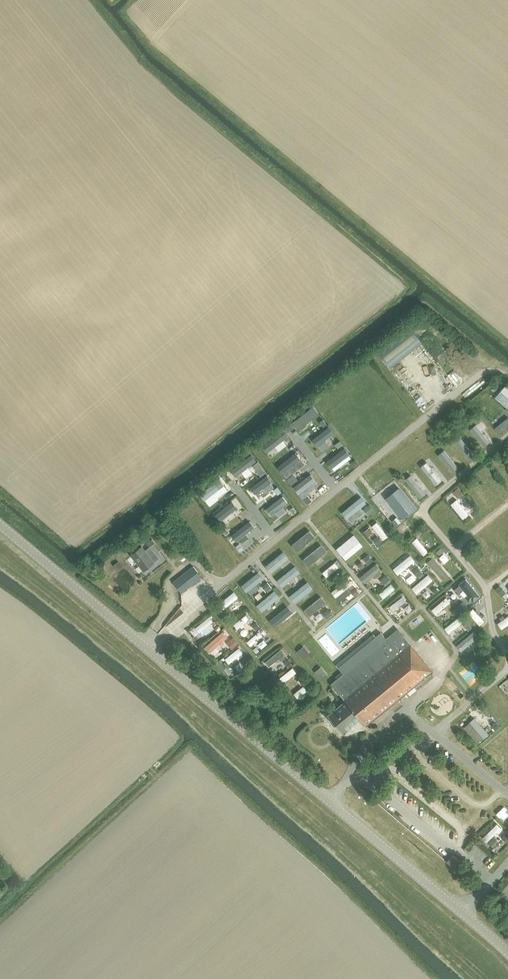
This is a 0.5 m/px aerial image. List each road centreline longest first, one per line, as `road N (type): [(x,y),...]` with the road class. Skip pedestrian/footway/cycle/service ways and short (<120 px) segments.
road 1 (unclassified): [(507,952),(0,524)]

